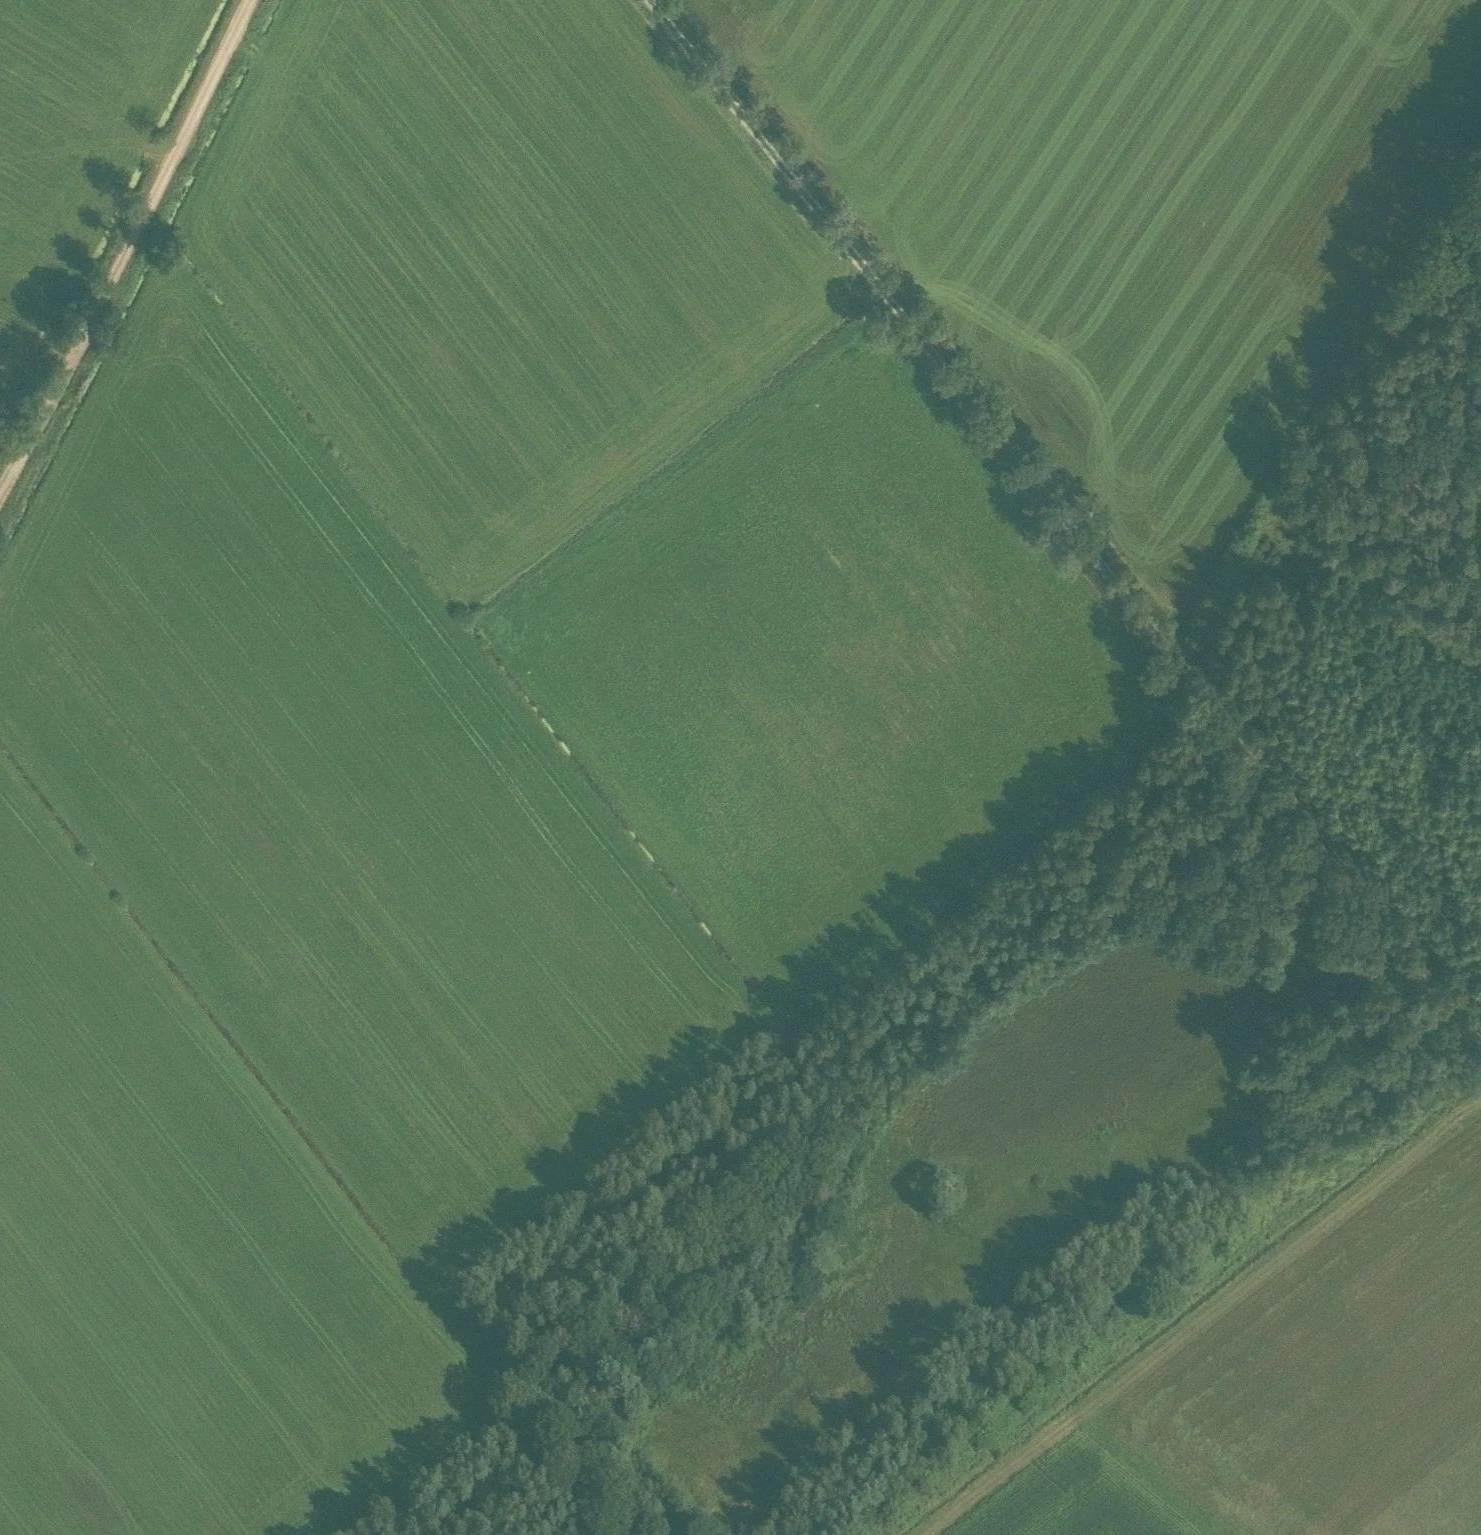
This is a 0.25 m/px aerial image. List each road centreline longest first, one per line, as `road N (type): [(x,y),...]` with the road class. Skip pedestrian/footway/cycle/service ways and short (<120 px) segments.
road 1 (track): [(655,0),(1480,1044)]
road 2 (track): [(0,492),(246,0)]

